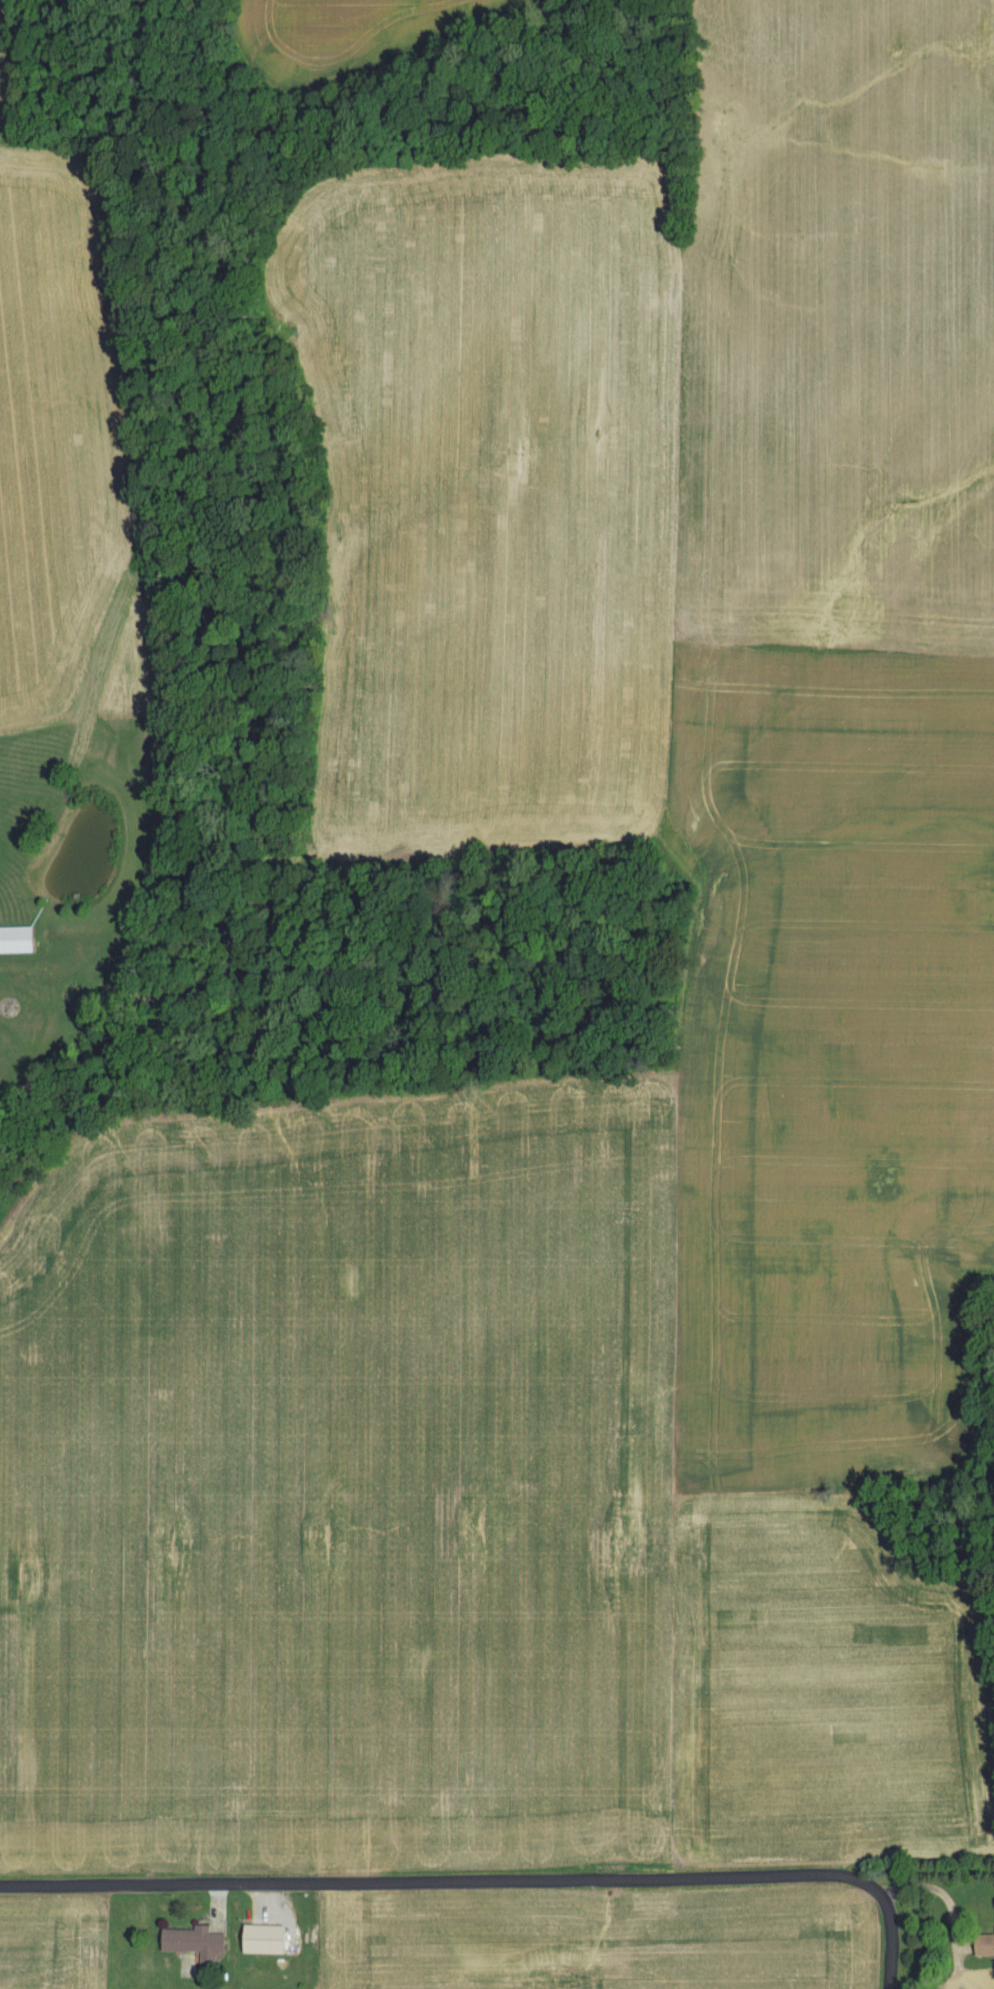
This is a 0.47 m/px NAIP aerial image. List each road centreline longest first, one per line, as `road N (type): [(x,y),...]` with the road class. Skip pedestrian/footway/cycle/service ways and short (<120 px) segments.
road 1 (residential): [(0,1890),(840,1878),(873,1894),(885,1916),(882,1988)]

